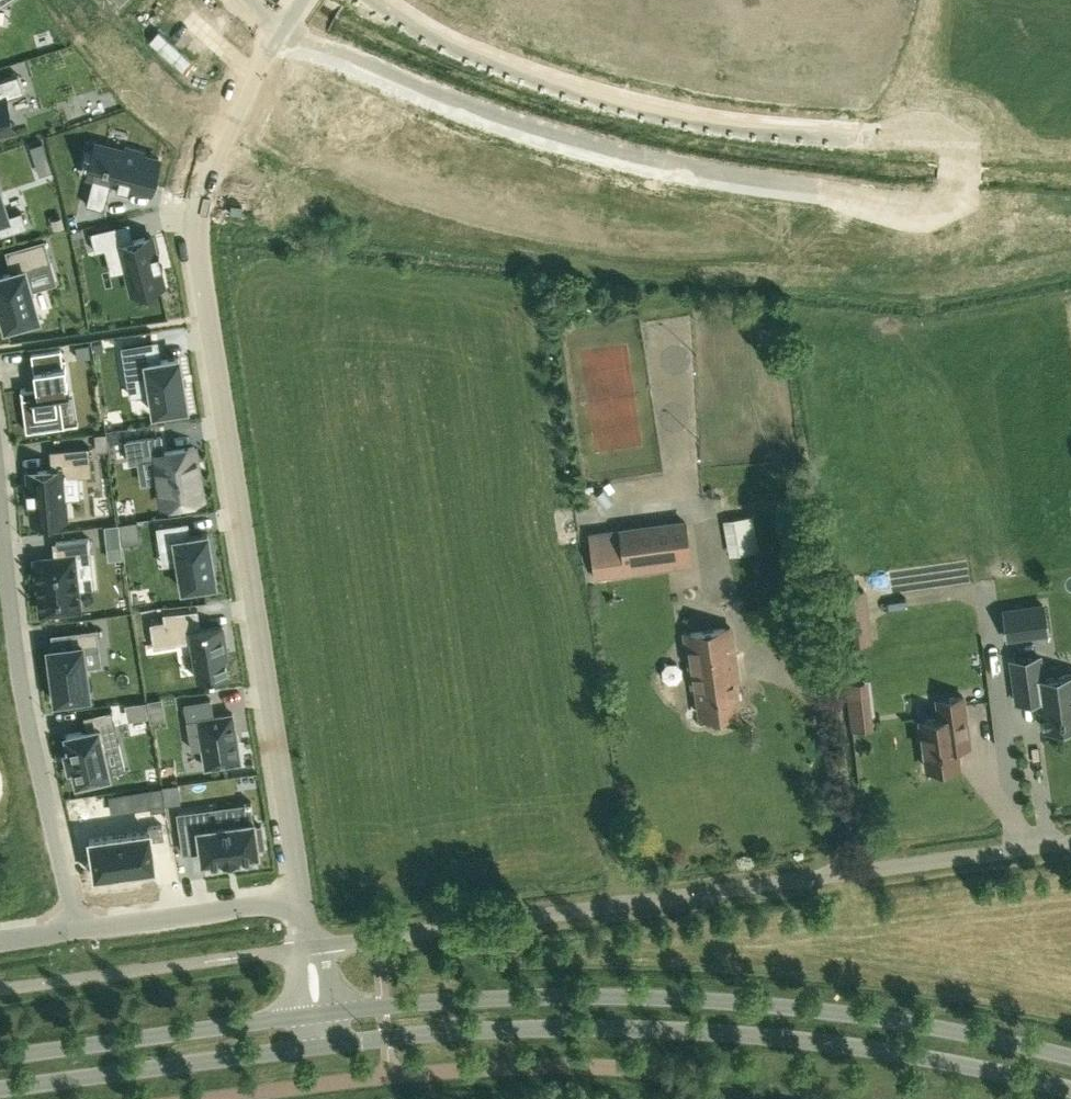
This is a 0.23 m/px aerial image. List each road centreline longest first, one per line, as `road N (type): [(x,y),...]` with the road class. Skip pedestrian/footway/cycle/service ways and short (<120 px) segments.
road 1 (residential): [(302,898),(197,252),(212,171),(256,73),(286,27)]
road 2 (unclassified): [(310,948),(1070,844)]
road 3 (tertiary): [(1070,1057),(948,1030),(760,1006),(554,998),(317,1015)]
road 4 (tertiary): [(322,1047),(492,1031),(669,1031),(839,1045),(1070,1091)]
road 5 (residential): [(819,181),(645,154),(507,116),(286,27)]
road 6 (unclassified): [(212,1098),(495,1067),(619,1067),(732,1098)]
road 7 (residential): [(384,0),(504,57),(649,100),(868,127)]
road 8 (residential): [(74,930),(17,647),(0,486)]
road 9 (tertiary): [(0,1090),(322,1047)]
road 10 (tertiary): [(317,1015),(0,1057)]
road 11 (unclassified): [(0,986),(310,948)]
road 12 (residential): [(74,930),(302,898)]

